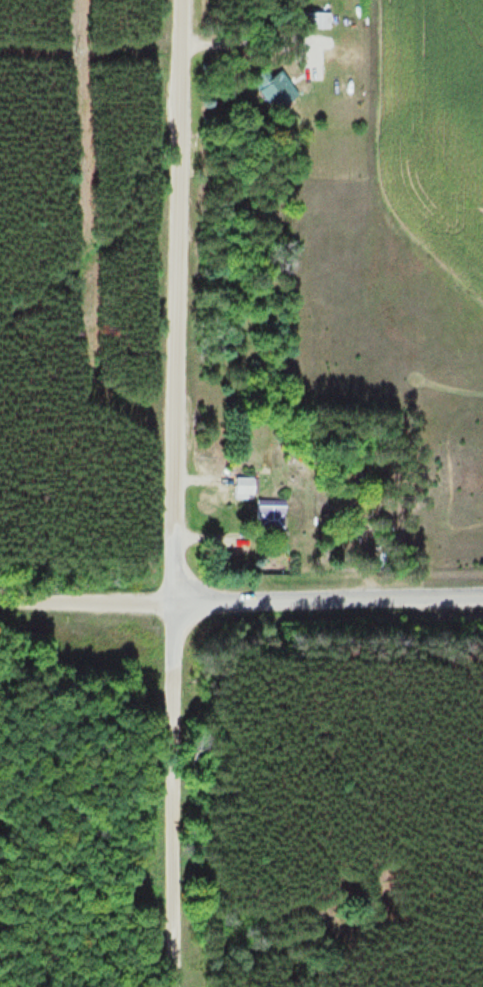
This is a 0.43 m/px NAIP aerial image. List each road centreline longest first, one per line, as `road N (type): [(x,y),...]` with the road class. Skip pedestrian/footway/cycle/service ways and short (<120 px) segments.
road 1 (residential): [(177,601),(181,0)]
road 2 (residential): [(177,986),(177,601)]
road 3 (residential): [(482,597),(177,601)]
road 4 (residential): [(177,601),(0,602)]

